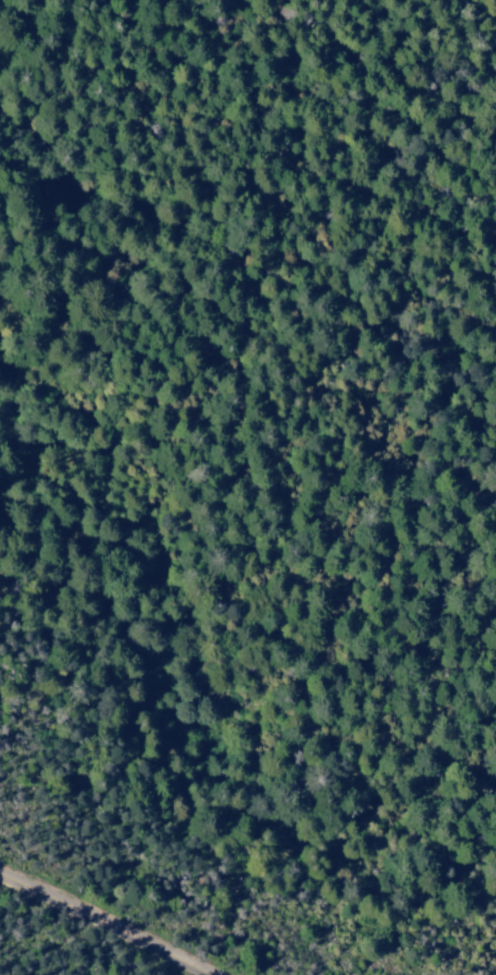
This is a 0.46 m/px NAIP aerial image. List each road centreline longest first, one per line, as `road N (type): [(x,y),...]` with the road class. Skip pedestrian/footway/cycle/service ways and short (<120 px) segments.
road 1 (tertiary): [(0,873),(212,974)]

